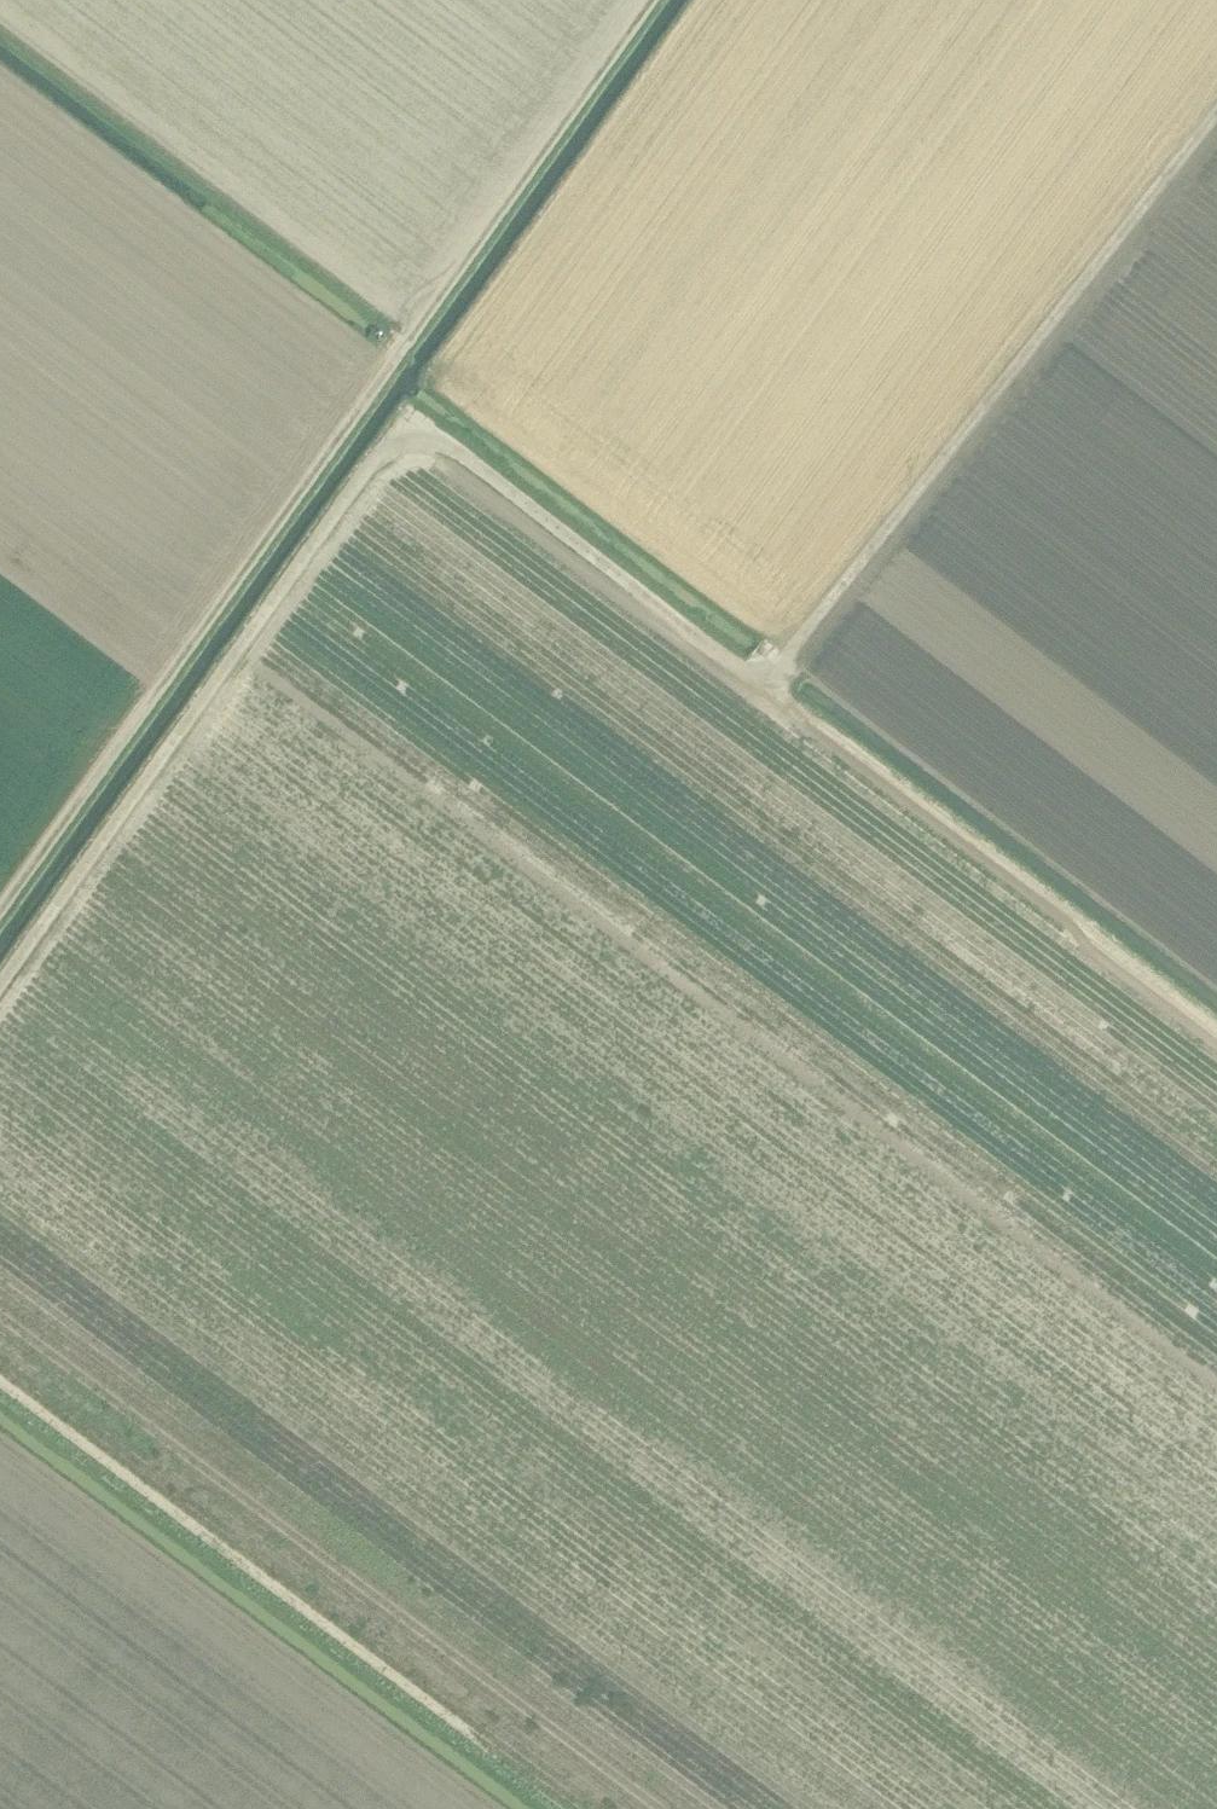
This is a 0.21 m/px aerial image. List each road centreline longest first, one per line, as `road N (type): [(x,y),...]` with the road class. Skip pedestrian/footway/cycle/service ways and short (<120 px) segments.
road 1 (track): [(743,670),(439,435),(389,436),(0,983)]
road 2 (track): [(743,670),(781,664),(806,640),(1216,116)]

